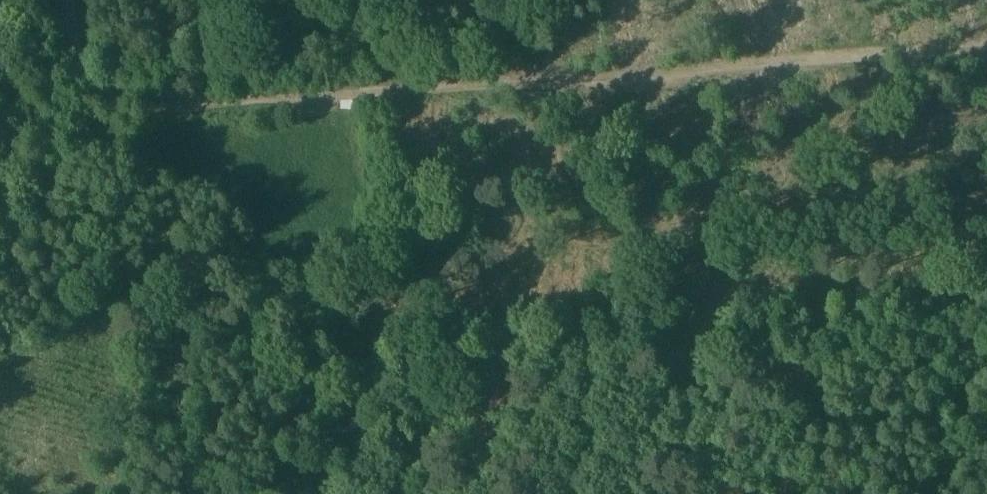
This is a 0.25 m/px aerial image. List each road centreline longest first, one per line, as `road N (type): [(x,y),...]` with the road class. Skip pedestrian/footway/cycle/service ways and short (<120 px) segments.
road 1 (track): [(986,50),(693,69),(504,92),(147,110),(94,90),(84,77),(70,0)]

